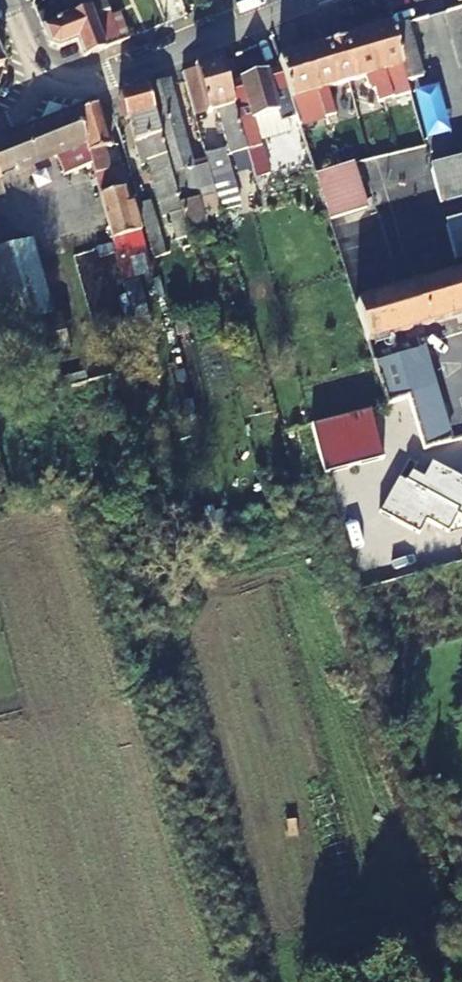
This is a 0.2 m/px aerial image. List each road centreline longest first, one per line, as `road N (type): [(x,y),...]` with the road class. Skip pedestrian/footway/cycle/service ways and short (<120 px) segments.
road 1 (tertiary): [(48,98),(306,0)]

